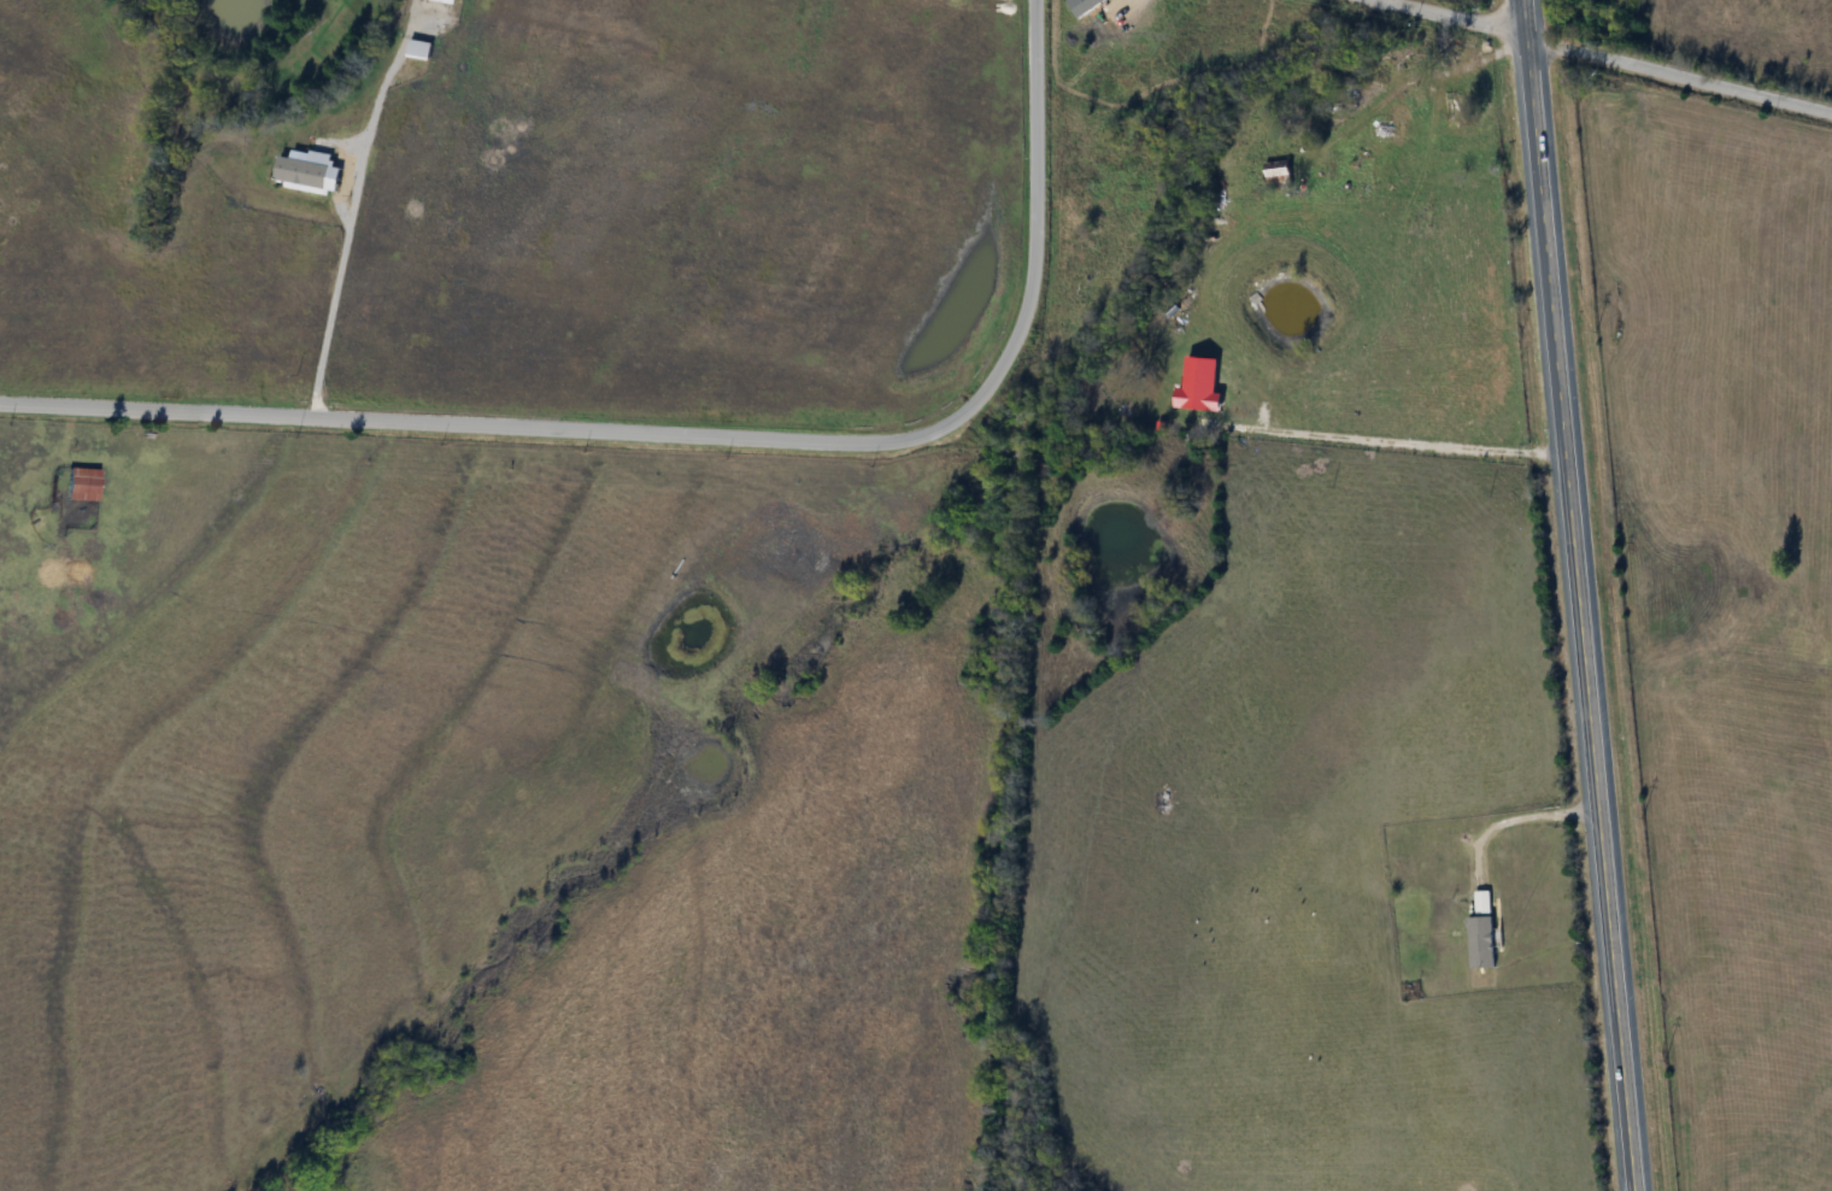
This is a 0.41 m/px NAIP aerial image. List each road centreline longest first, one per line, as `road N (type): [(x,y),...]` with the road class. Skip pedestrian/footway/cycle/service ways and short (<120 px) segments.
road 1 (residential): [(0,403),(806,444),(908,441),(949,424),(980,394),(1010,353),(1027,309),(1037,239),(1036,0)]
road 2 (primary): [(1634,1190),(1521,0)]
road 3 (residential): [(1368,0),(1831,114)]

